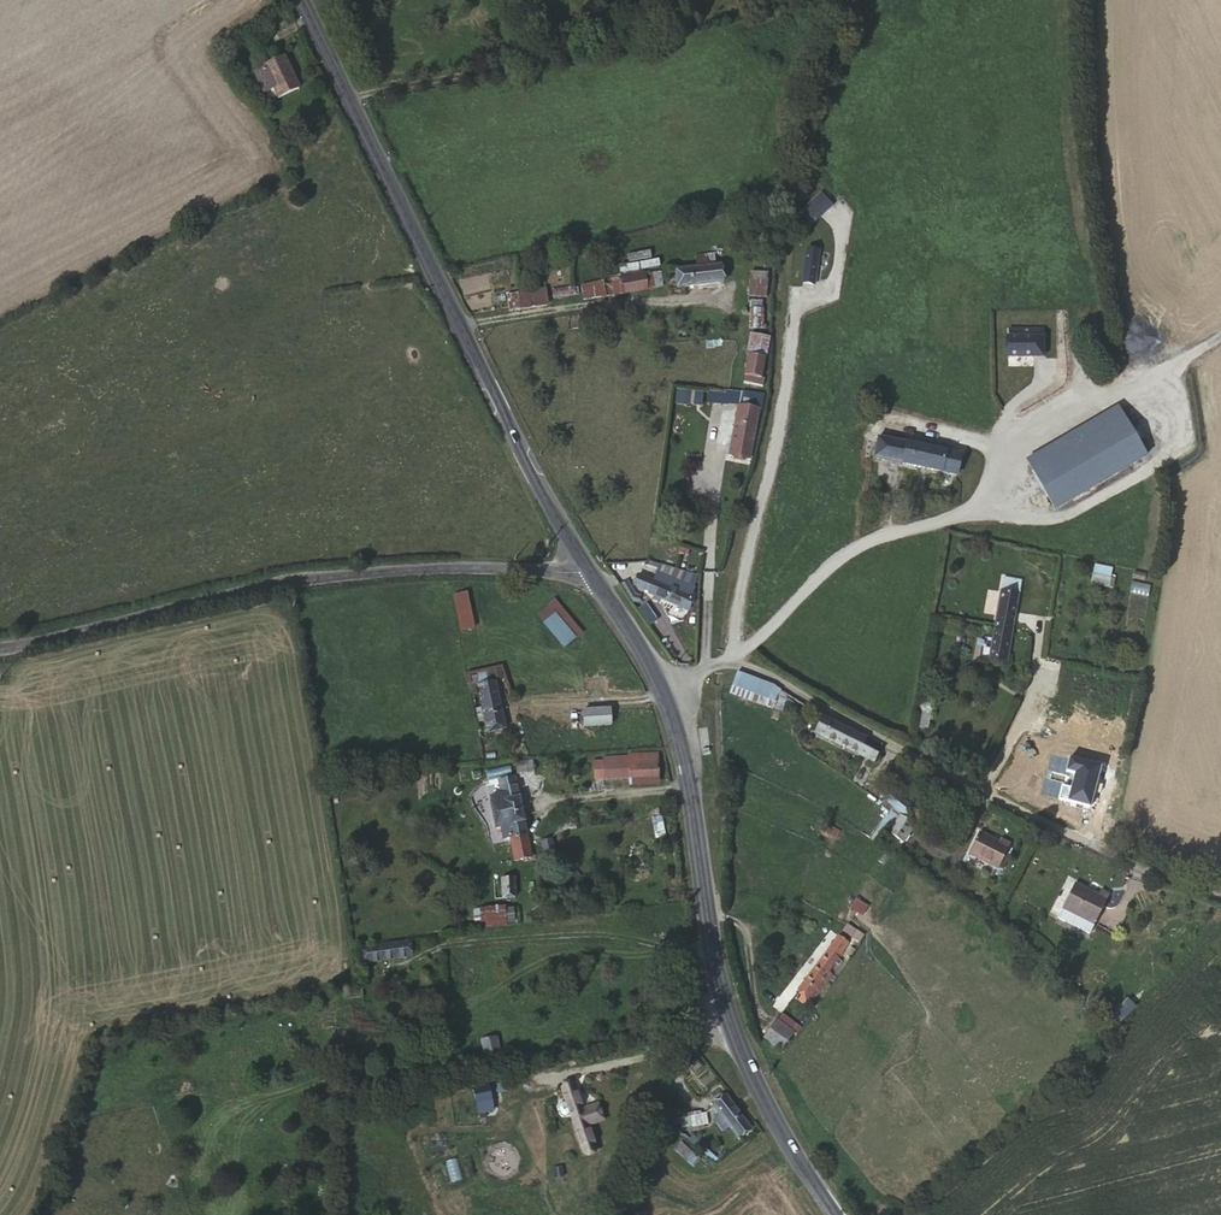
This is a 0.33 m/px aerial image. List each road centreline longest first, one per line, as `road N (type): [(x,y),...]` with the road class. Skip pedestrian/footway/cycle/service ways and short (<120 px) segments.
road 1 (secondary): [(591,568),(501,410),(302,0)]
road 2 (unclassified): [(658,683),(736,661),(1074,839),(1220,898)]
road 3 (track): [(736,661),(849,551),(917,535),(956,515),(1051,415),(1156,357),(1191,358),(1220,334)]
road 4 (tertiary): [(591,568),(292,573),(0,648)]
road 5 (secondary): [(837,1214),(765,1101),(728,1010),(711,947),(685,769),(658,683)]
road 6 (track): [(709,571),(712,491),(737,344),(729,318),(713,303),(686,299),(460,327)]
road 7 (secondary): [(658,683),(591,568)]

